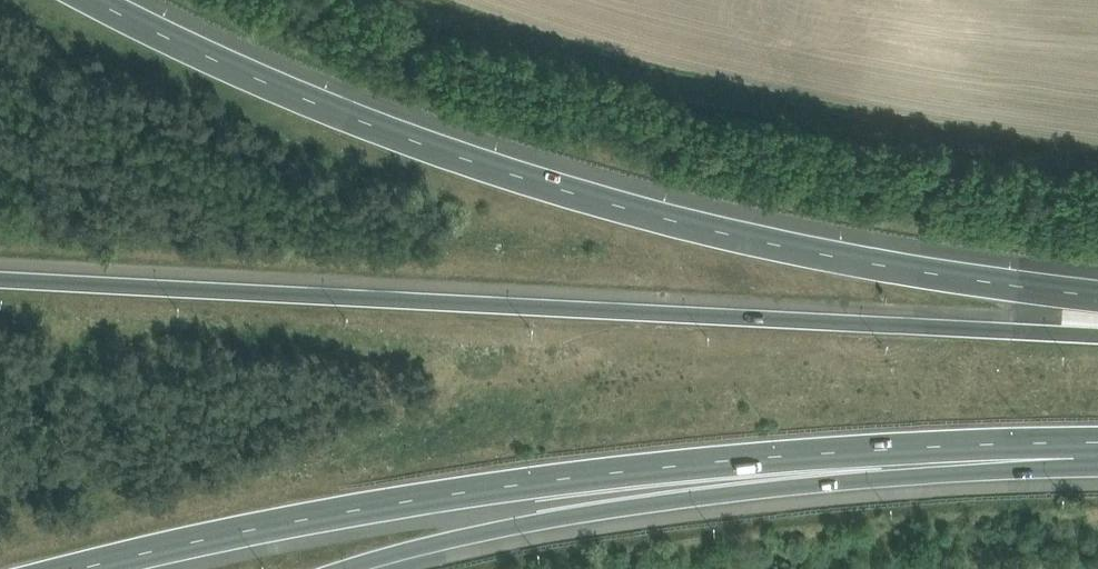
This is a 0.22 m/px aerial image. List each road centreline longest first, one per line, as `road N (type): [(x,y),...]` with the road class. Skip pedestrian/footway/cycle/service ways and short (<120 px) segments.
road 1 (motorway): [(1097,334),(0,278)]
road 2 (motorway): [(1097,295),(689,227),(332,108),(96,0)]
road 3 (motorway): [(77,568),(401,498),(682,459),(1081,449)]
road 4 (motorway): [(345,568),(556,514),(919,477),(1081,449)]

